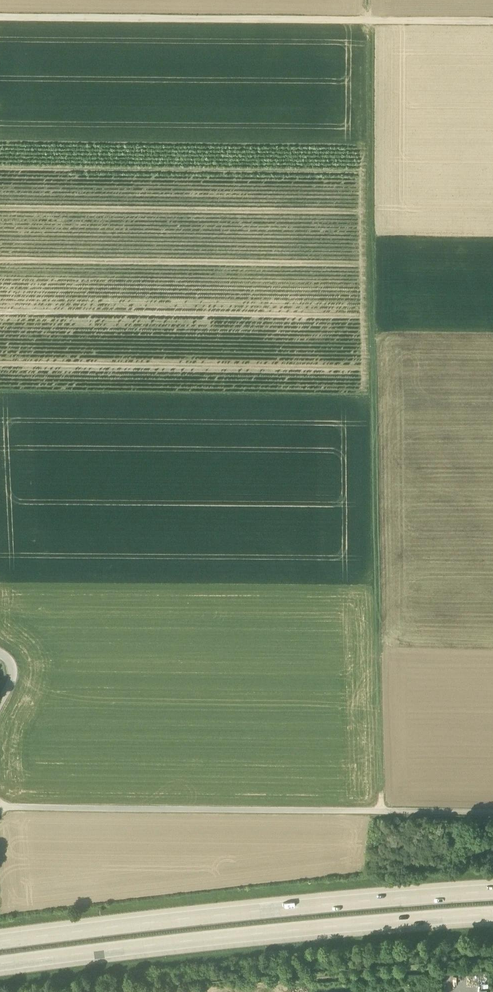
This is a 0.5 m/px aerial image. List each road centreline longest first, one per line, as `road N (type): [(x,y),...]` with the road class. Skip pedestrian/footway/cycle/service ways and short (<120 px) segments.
road 1 (track): [(381,811),(367,0)]
road 2 (motorway): [(0,965),(492,915)]
road 3 (motorway): [(492,893),(0,942)]
road 4 (track): [(492,812),(0,808)]
road 5 (track): [(492,21),(0,17)]

